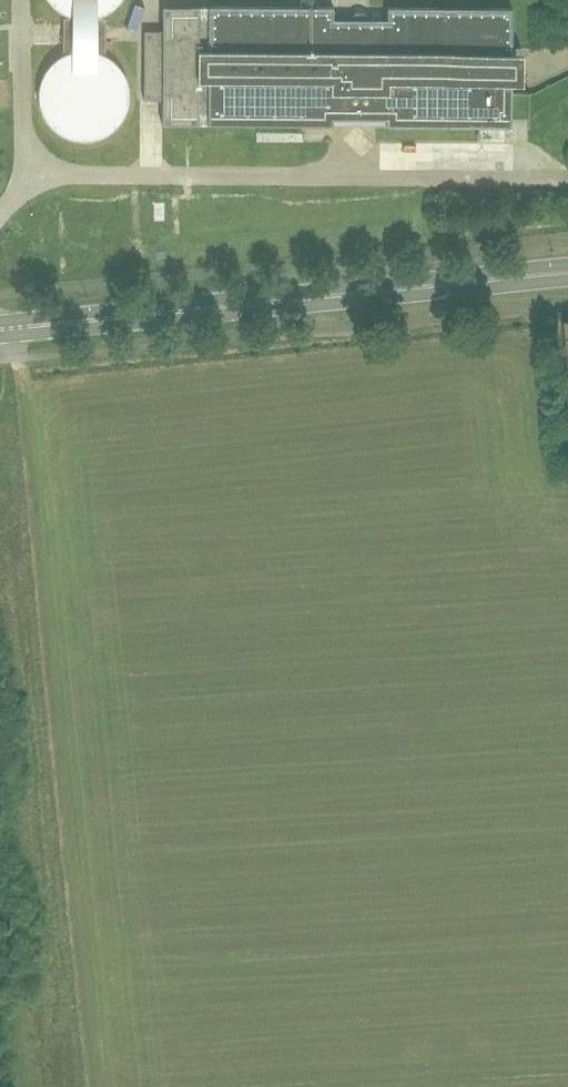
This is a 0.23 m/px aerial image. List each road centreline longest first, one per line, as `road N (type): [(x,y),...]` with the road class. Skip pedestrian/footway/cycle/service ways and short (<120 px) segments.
road 1 (secondary): [(248,304),(567,272)]
road 2 (secondary): [(248,304),(0,330)]

